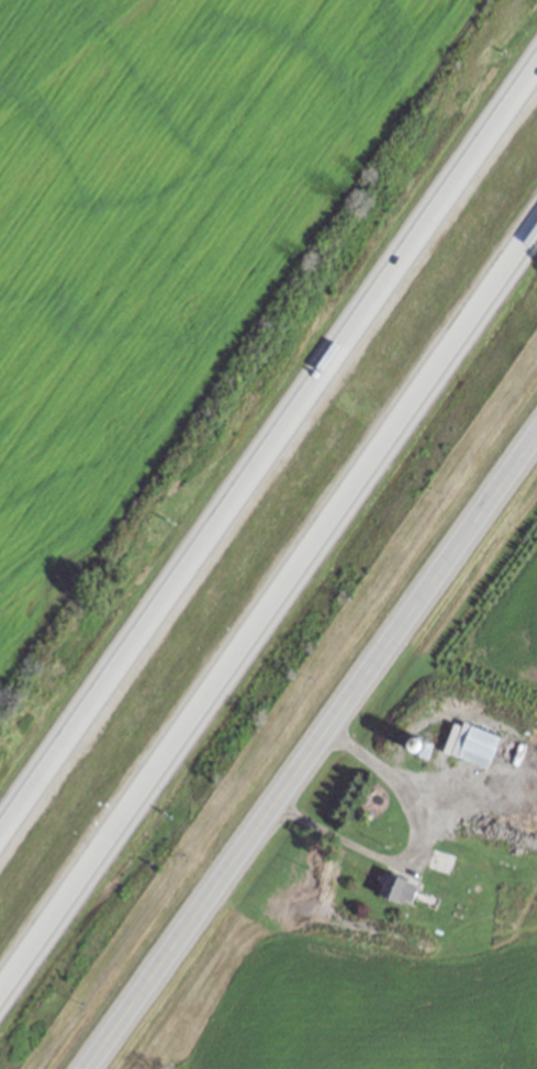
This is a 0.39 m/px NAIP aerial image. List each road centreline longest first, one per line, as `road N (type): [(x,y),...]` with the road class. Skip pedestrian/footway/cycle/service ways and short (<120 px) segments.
road 1 (motorway): [(536,39),(0,810)]
road 2 (motorway): [(0,1016),(536,253)]
road 3 (secondary): [(90,1068),(536,446)]

